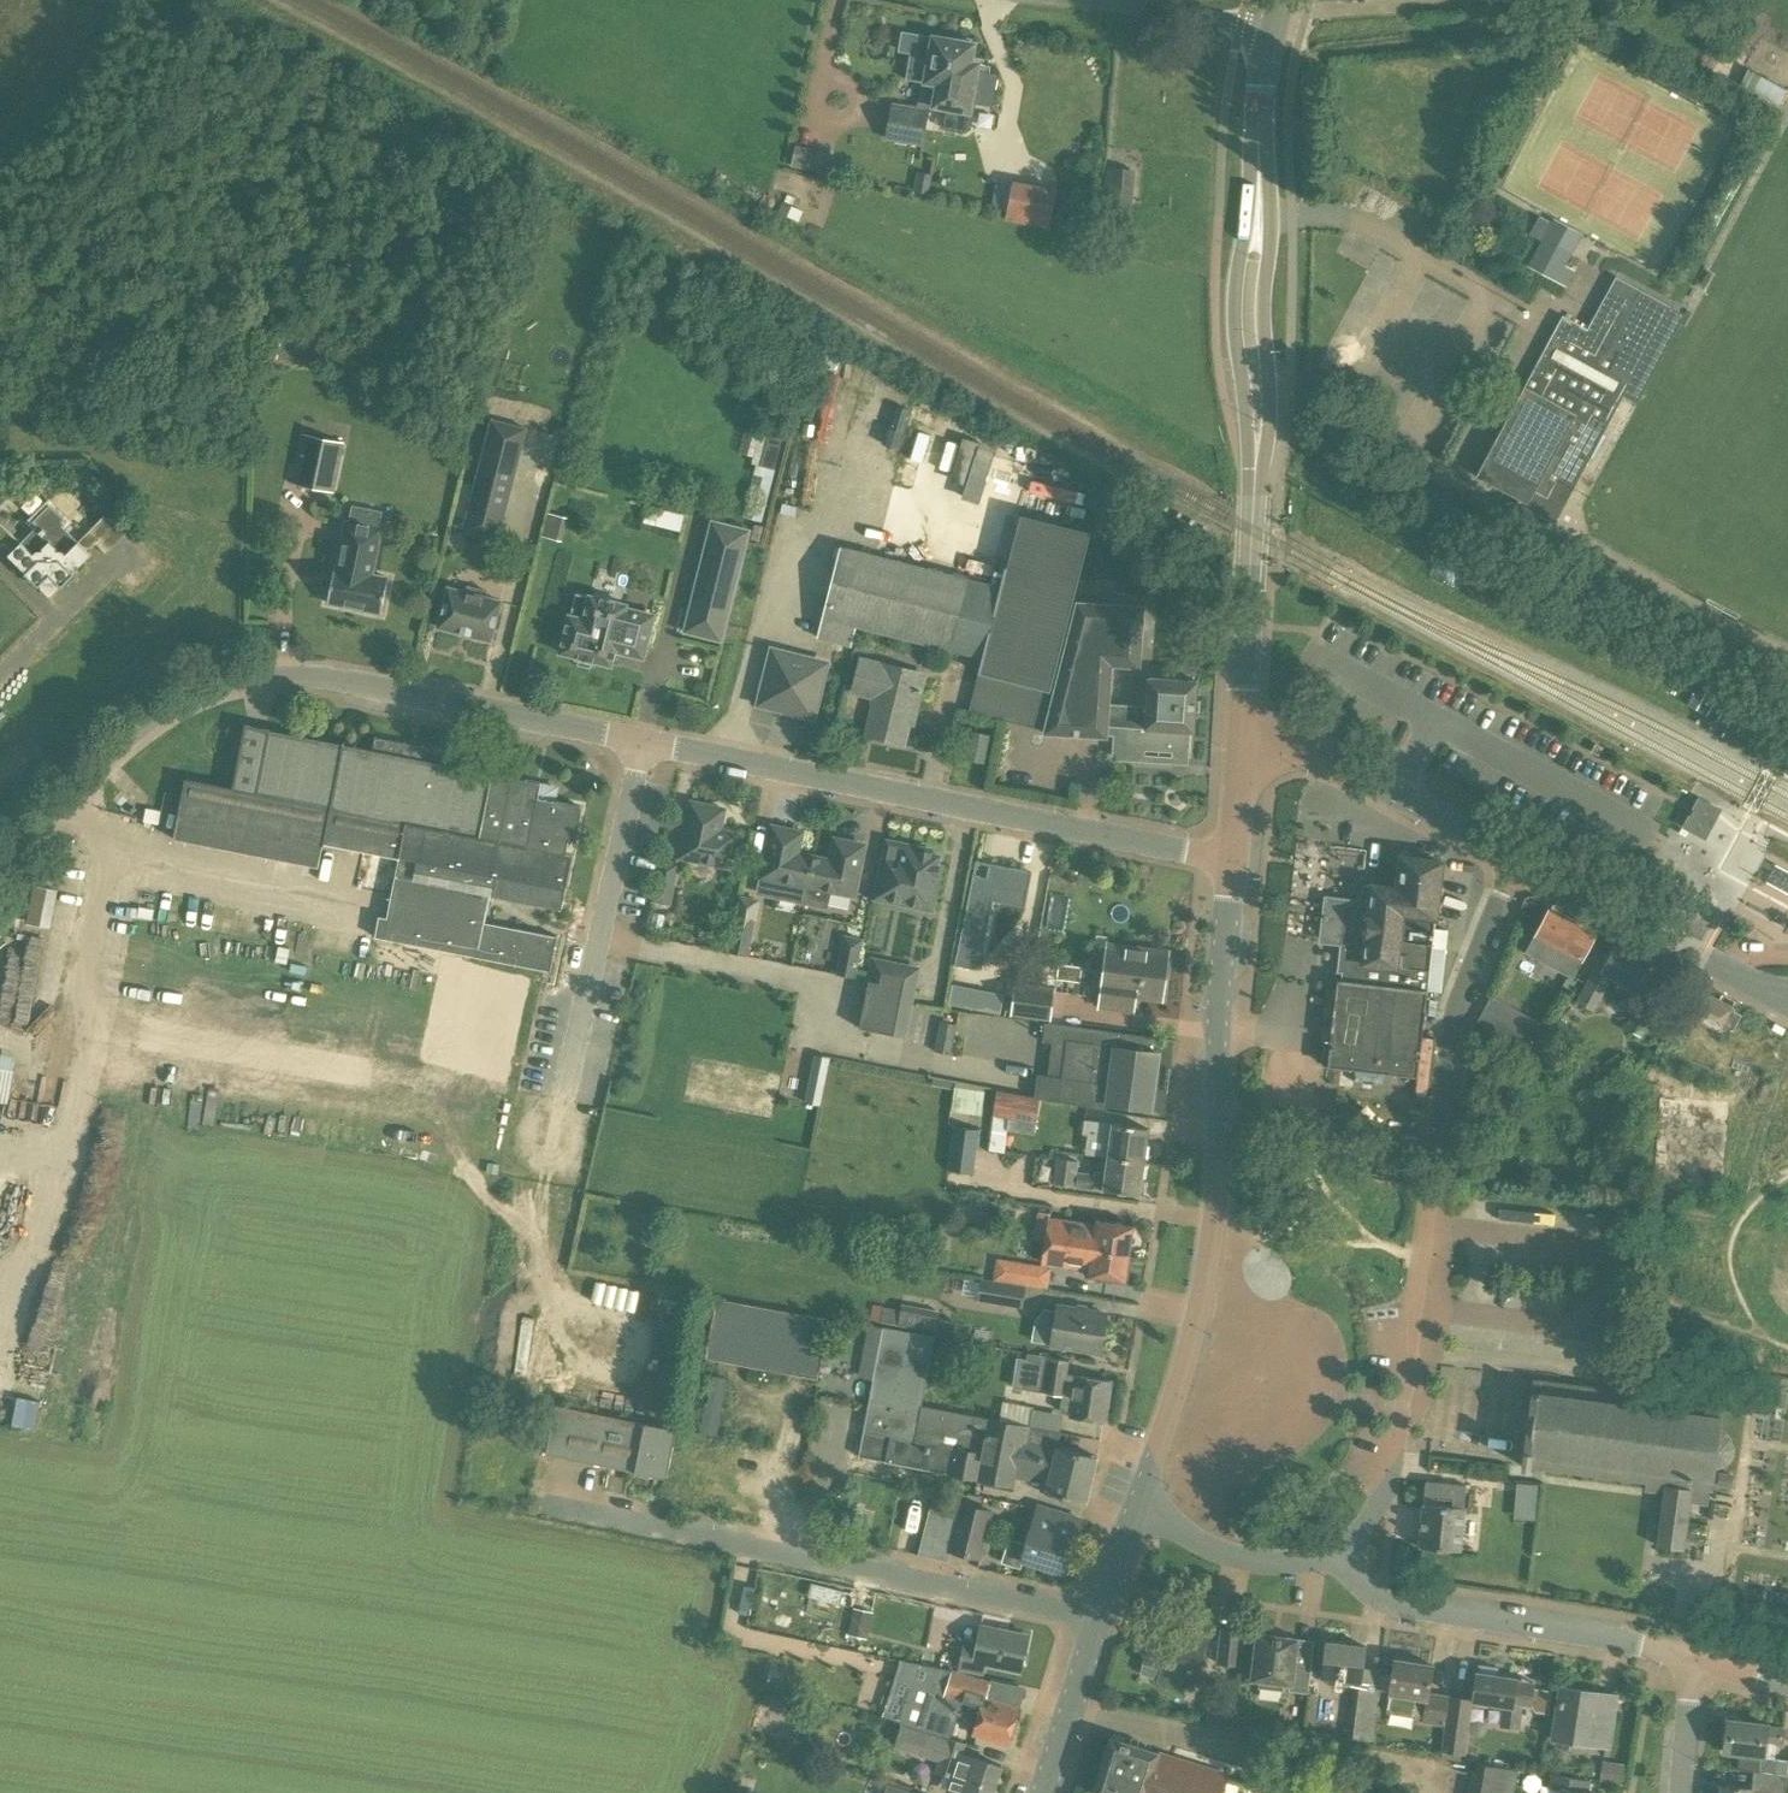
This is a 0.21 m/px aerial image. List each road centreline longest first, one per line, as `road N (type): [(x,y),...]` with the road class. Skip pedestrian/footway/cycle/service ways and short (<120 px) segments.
road 1 (residential): [(1345,1562),(1381,1505),(1393,1466),(1449,1041),(1517,858)]
road 2 (unclassified): [(0,864),(142,727),(182,700),(235,680),(357,680),(645,742)]
road 3 (tertiary): [(1136,1504),(1186,1366),(1215,1221),(1217,1030),(1234,860)]
road 4 (unclassified): [(1234,860),(645,742)]
road 5 (residential): [(1098,1615),(542,1506)]
road 6 (unclassified): [(1692,1658),(1383,1600),(1345,1562)]
road 7 (residential): [(1787,1003),(1517,858)]
road 8 (residential): [(1517,858),(1337,763),(1240,745)]
road 9 (tertiary): [(1240,745),(1255,468)]
road 10 (tertiary): [(1259,215),(1240,253),(1234,303),(1255,468)]
road 11 (tertiary): [(1255,468),(1269,396),(1263,326),(1270,256),(1259,215)]
road 12 (unclassified): [(1345,1562),(1240,1562),(1136,1504)]
road 13 (unclassified): [(1272,30),(1067,0)]
road 14 (tertiary): [(1259,215),(1261,85),(1272,30)]
road 15 (tertiary): [(1041,1792),(1098,1615)]
road 16 (unclassified): [(1680,1792),(1692,1658)]

